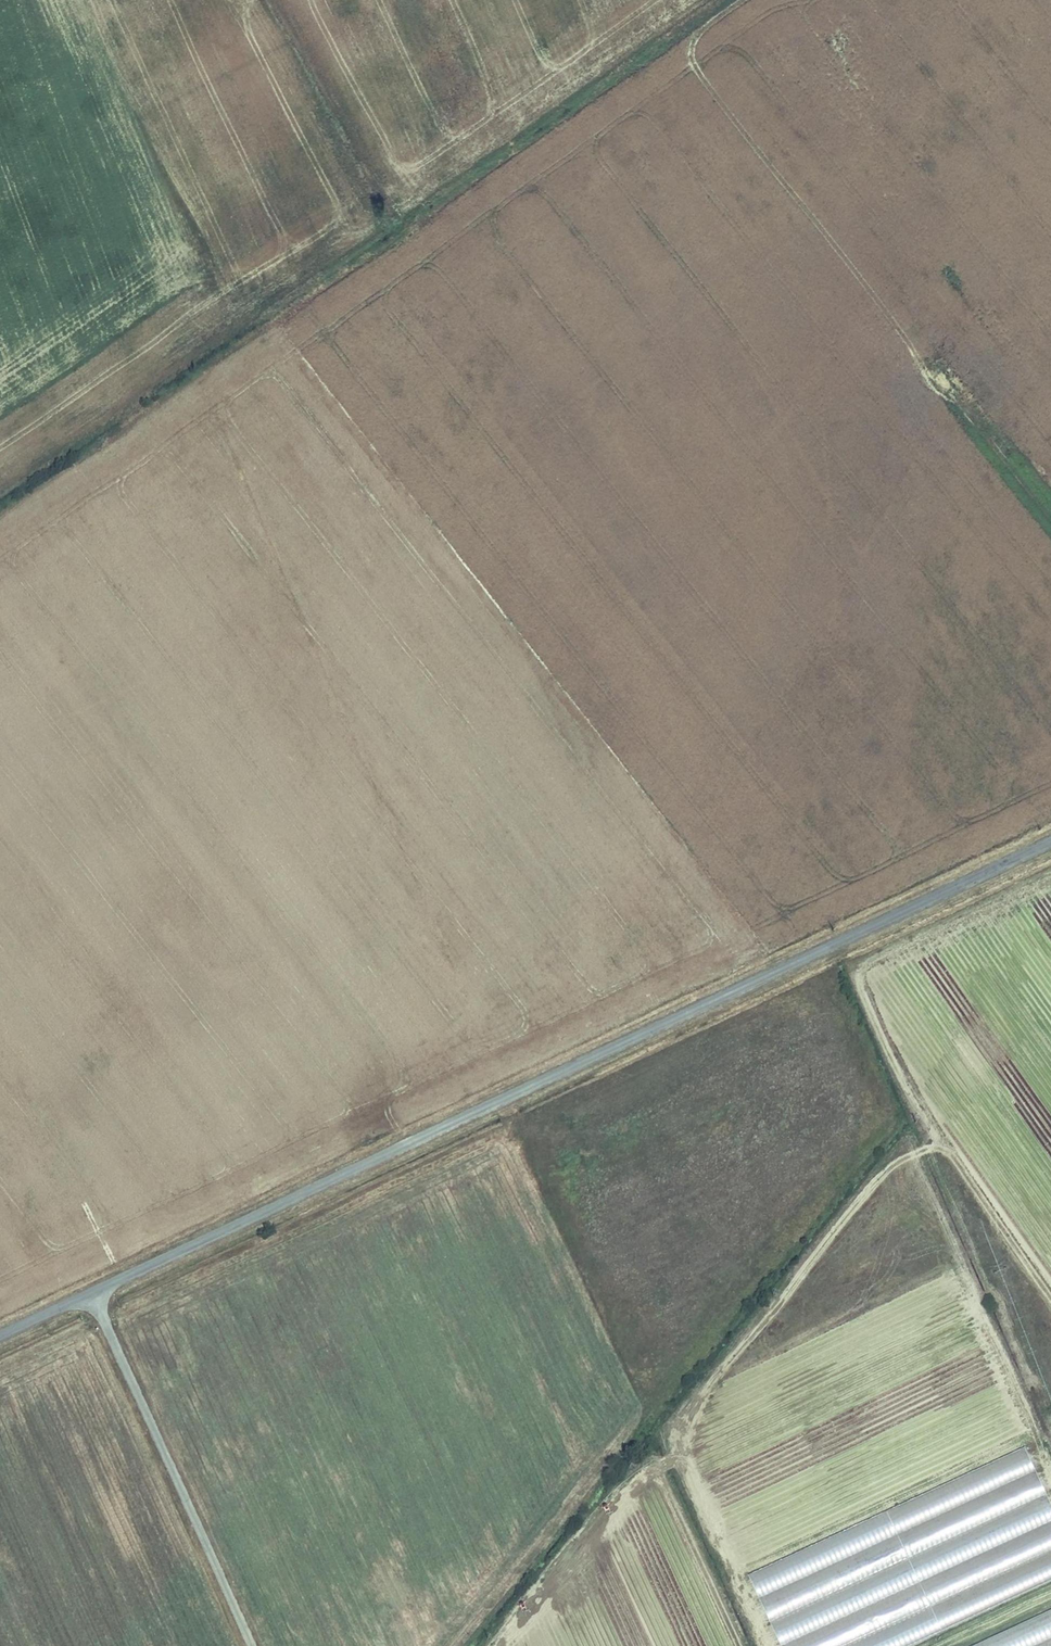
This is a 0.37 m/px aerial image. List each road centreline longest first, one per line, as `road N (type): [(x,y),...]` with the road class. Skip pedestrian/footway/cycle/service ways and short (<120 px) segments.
road 1 (unclassified): [(91,1293),(1050,841)]
road 2 (unclassified): [(252,1645),(91,1293)]

